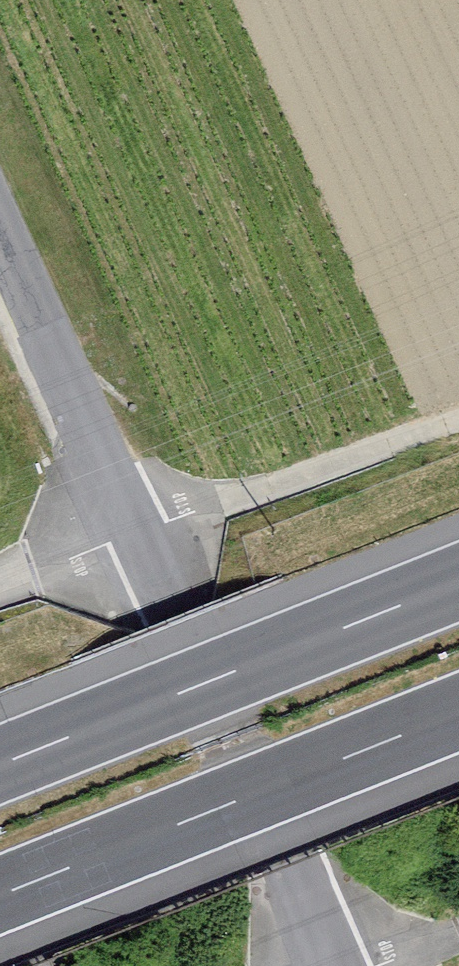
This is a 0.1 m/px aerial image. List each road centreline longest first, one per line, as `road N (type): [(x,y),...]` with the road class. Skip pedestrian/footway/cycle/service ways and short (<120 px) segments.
road 1 (motorway): [(458,583),(0,765)]
road 2 (motorway): [(0,894),(458,713)]
road 3 (unclassified): [(334,965),(137,531)]
road 4 (track): [(137,531),(458,414)]
road 5 (unclassified): [(137,531),(0,225)]
road 6 (unclassified): [(0,585),(137,531)]

